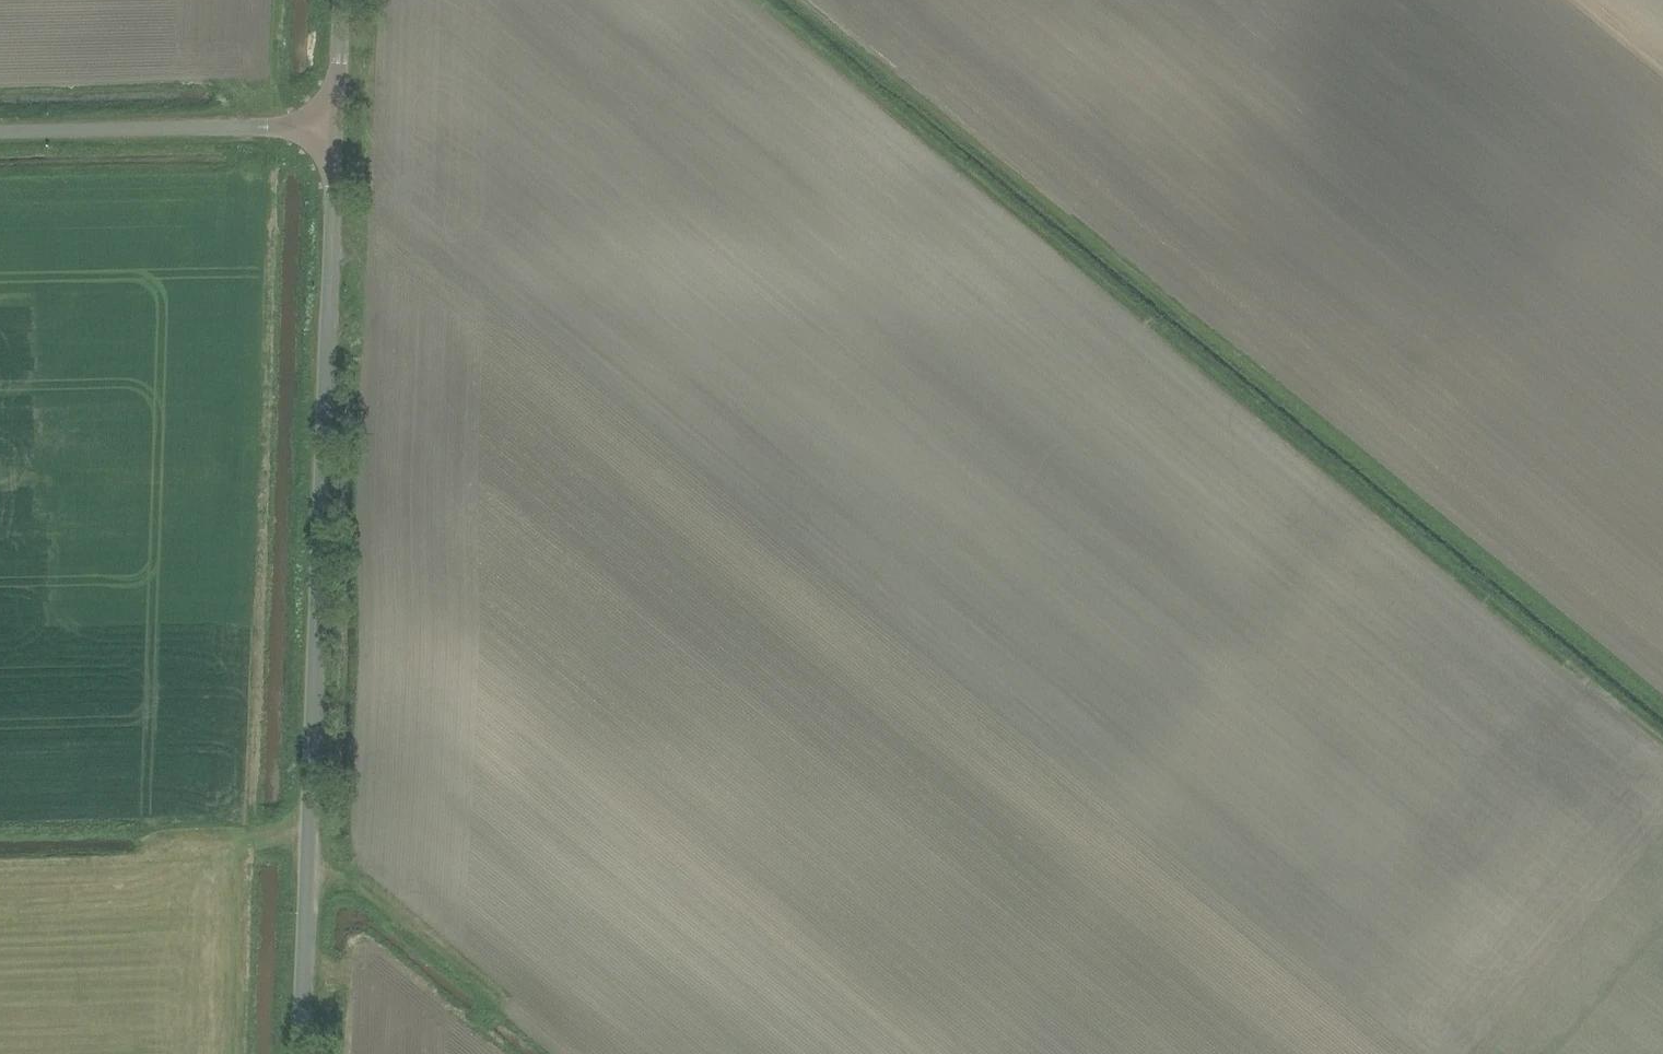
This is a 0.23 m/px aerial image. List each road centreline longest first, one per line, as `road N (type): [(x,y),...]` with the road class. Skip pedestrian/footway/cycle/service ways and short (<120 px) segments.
road 1 (residential): [(306,1053),(338,126)]
road 2 (unclassified): [(338,126),(0,131)]
road 3 (residential): [(338,126),(342,0)]

